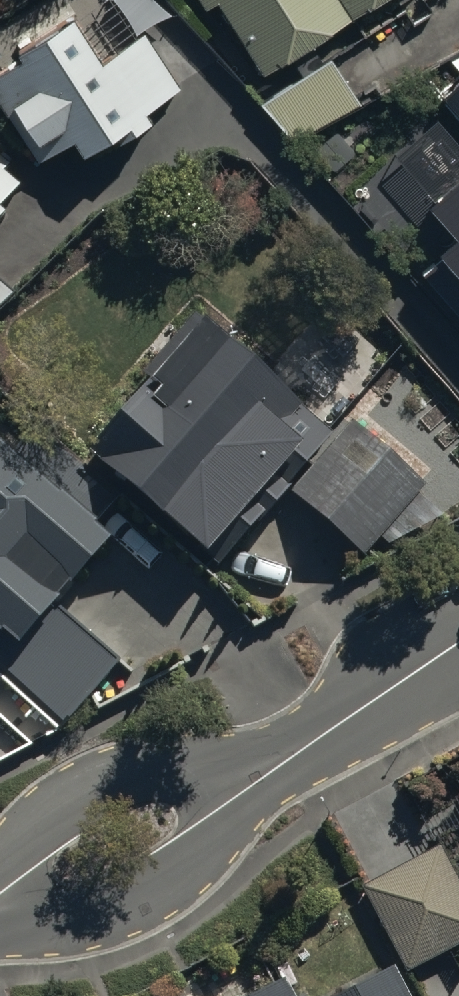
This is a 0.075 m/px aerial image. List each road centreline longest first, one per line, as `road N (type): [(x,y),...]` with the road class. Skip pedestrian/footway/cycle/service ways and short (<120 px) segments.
road 1 (residential): [(0,900),(458,657)]

